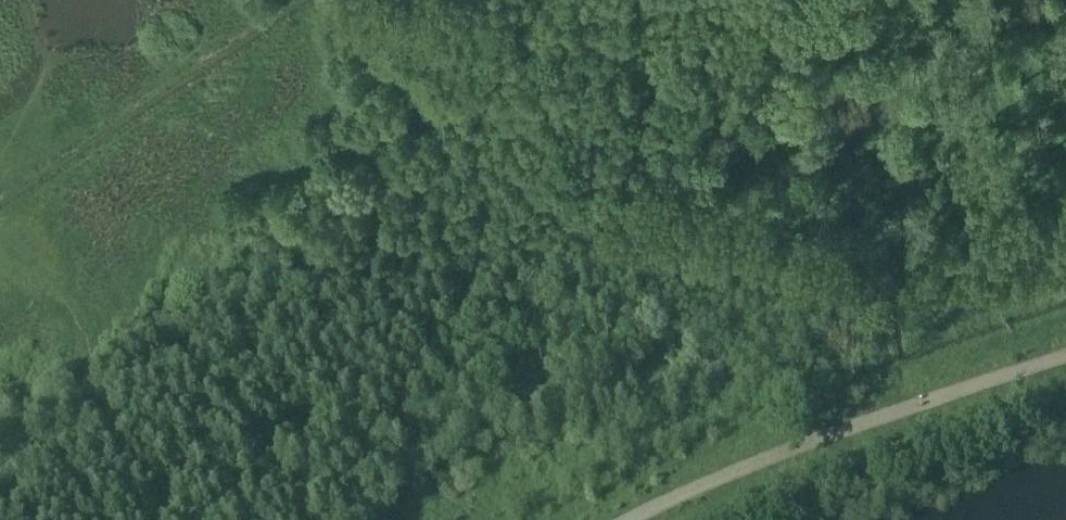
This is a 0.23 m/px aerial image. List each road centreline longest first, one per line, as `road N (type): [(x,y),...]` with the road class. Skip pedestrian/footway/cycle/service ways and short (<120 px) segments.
road 1 (unclassified): [(629,519),(903,410),(1065,357)]

